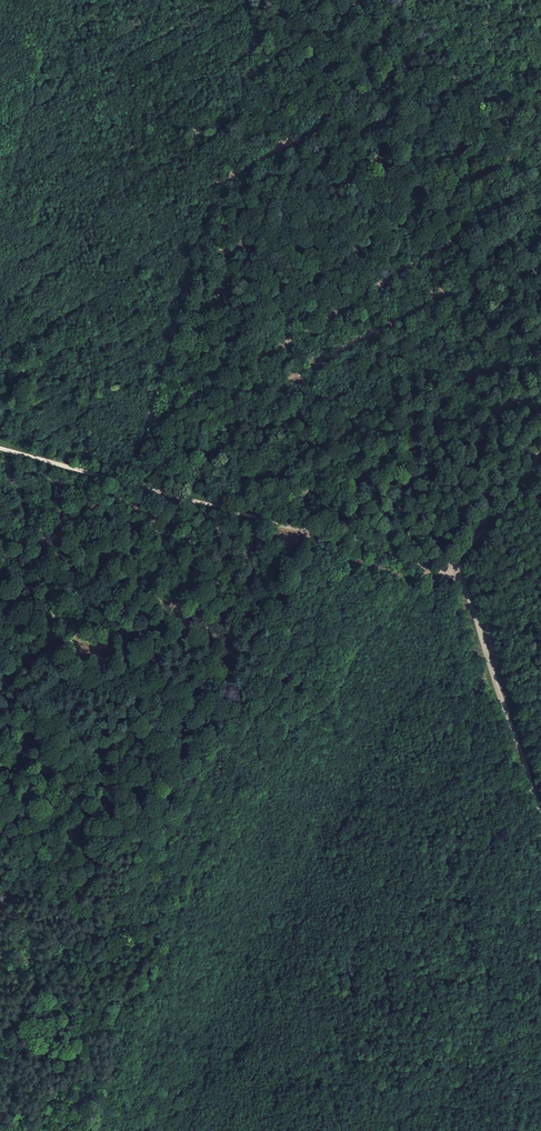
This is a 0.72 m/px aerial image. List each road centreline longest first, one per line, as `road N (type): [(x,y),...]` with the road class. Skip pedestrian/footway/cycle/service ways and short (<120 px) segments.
road 1 (track): [(0,1115),(105,1013),(261,812),(412,580),(433,563)]
road 2 (track): [(323,531),(0,445)]
road 3 (track): [(540,812),(464,586),(449,569)]
road 4 (track): [(449,569),(323,531)]

